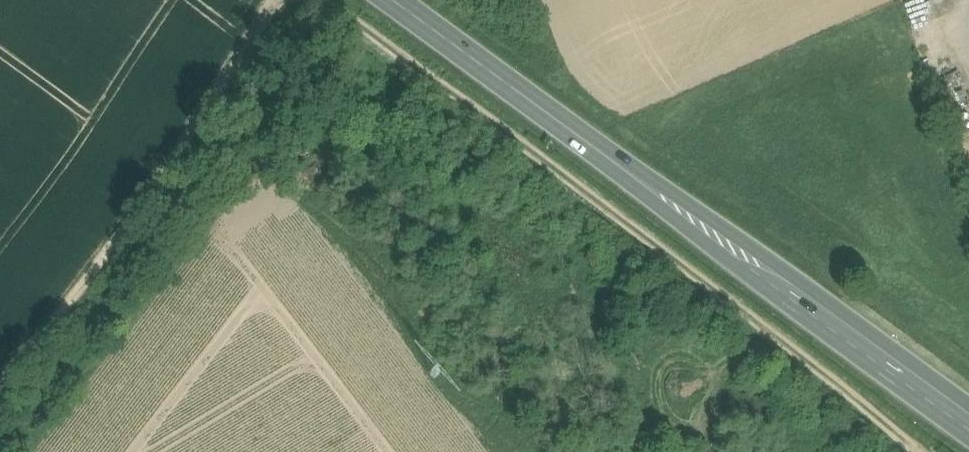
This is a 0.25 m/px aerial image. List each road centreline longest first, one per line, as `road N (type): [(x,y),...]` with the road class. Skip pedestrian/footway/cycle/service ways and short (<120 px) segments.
road 1 (track): [(326,0),(917,451)]
road 2 (primary): [(393,0),(968,420)]
road 3 (track): [(0,367),(280,0)]

